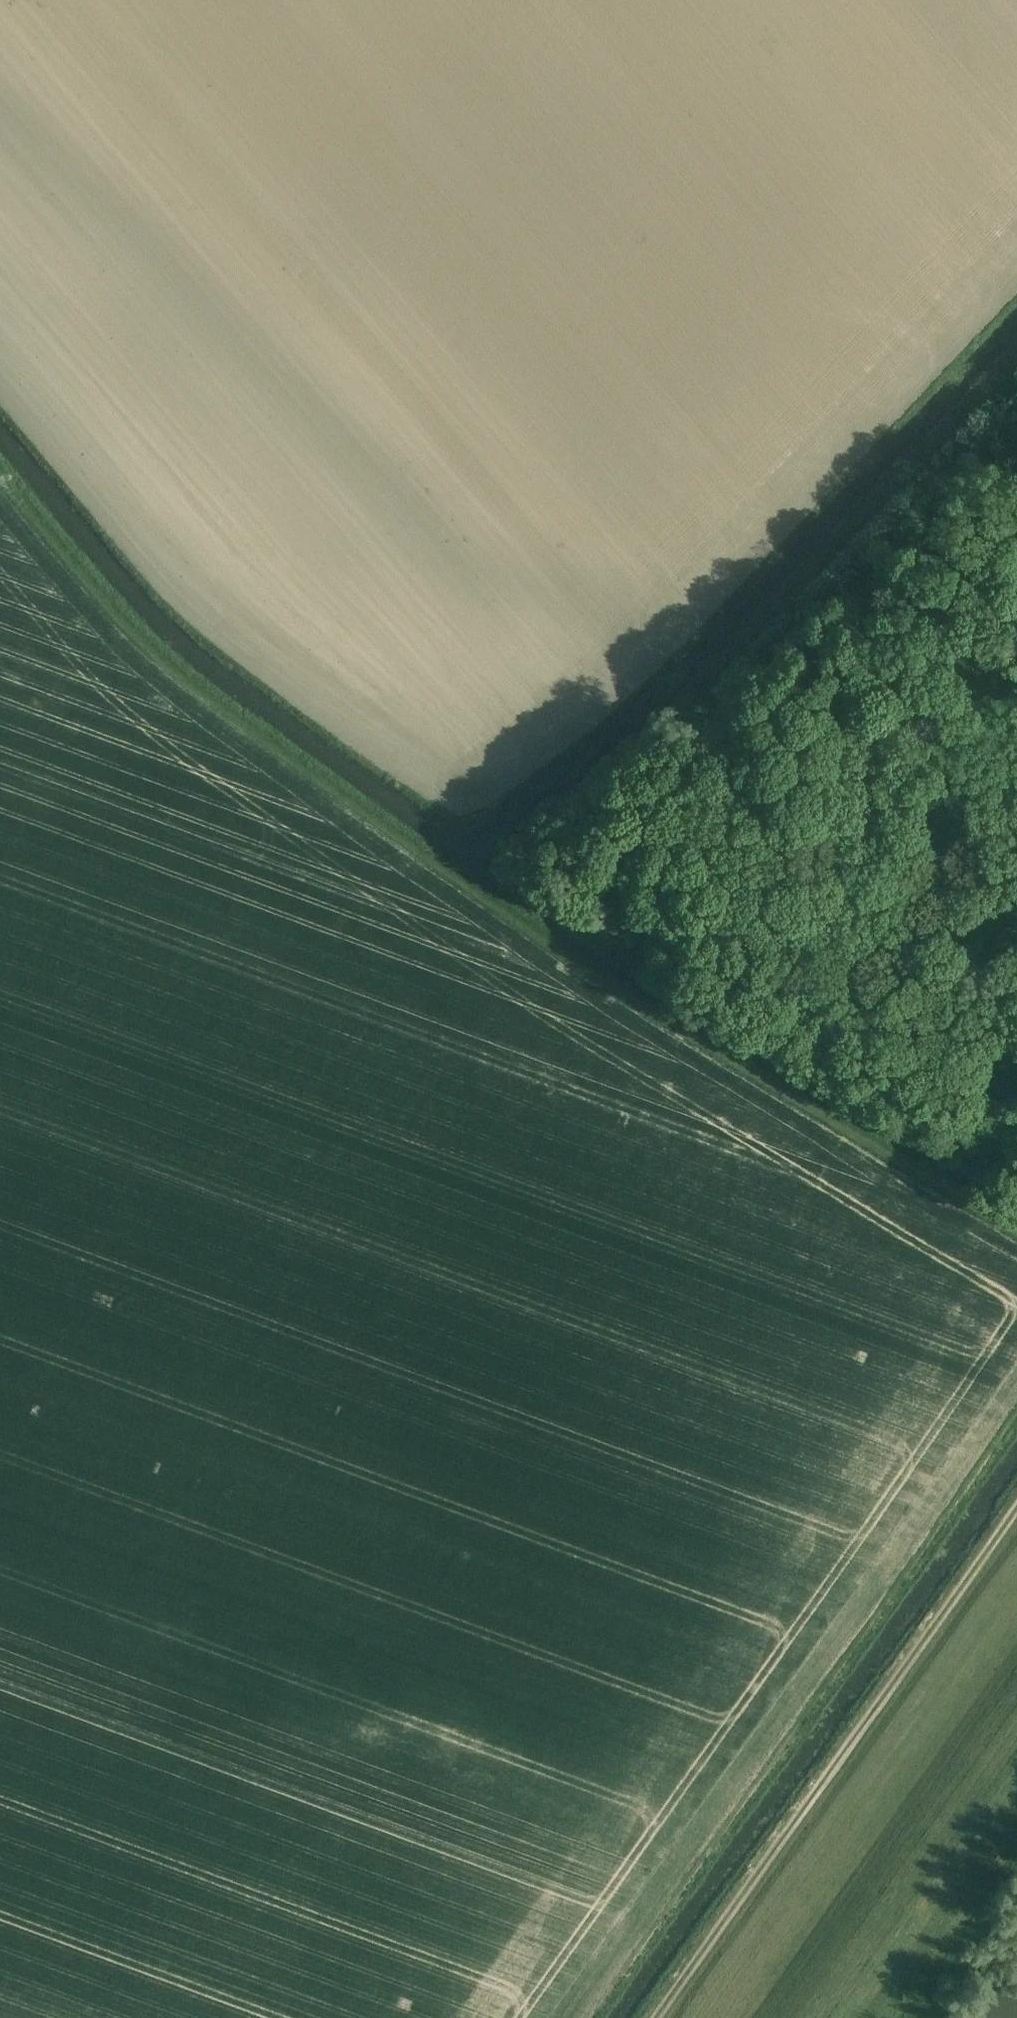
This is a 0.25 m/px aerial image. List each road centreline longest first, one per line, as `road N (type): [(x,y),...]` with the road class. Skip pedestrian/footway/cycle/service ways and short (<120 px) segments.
road 1 (track): [(757,2017),(1016,1651)]

